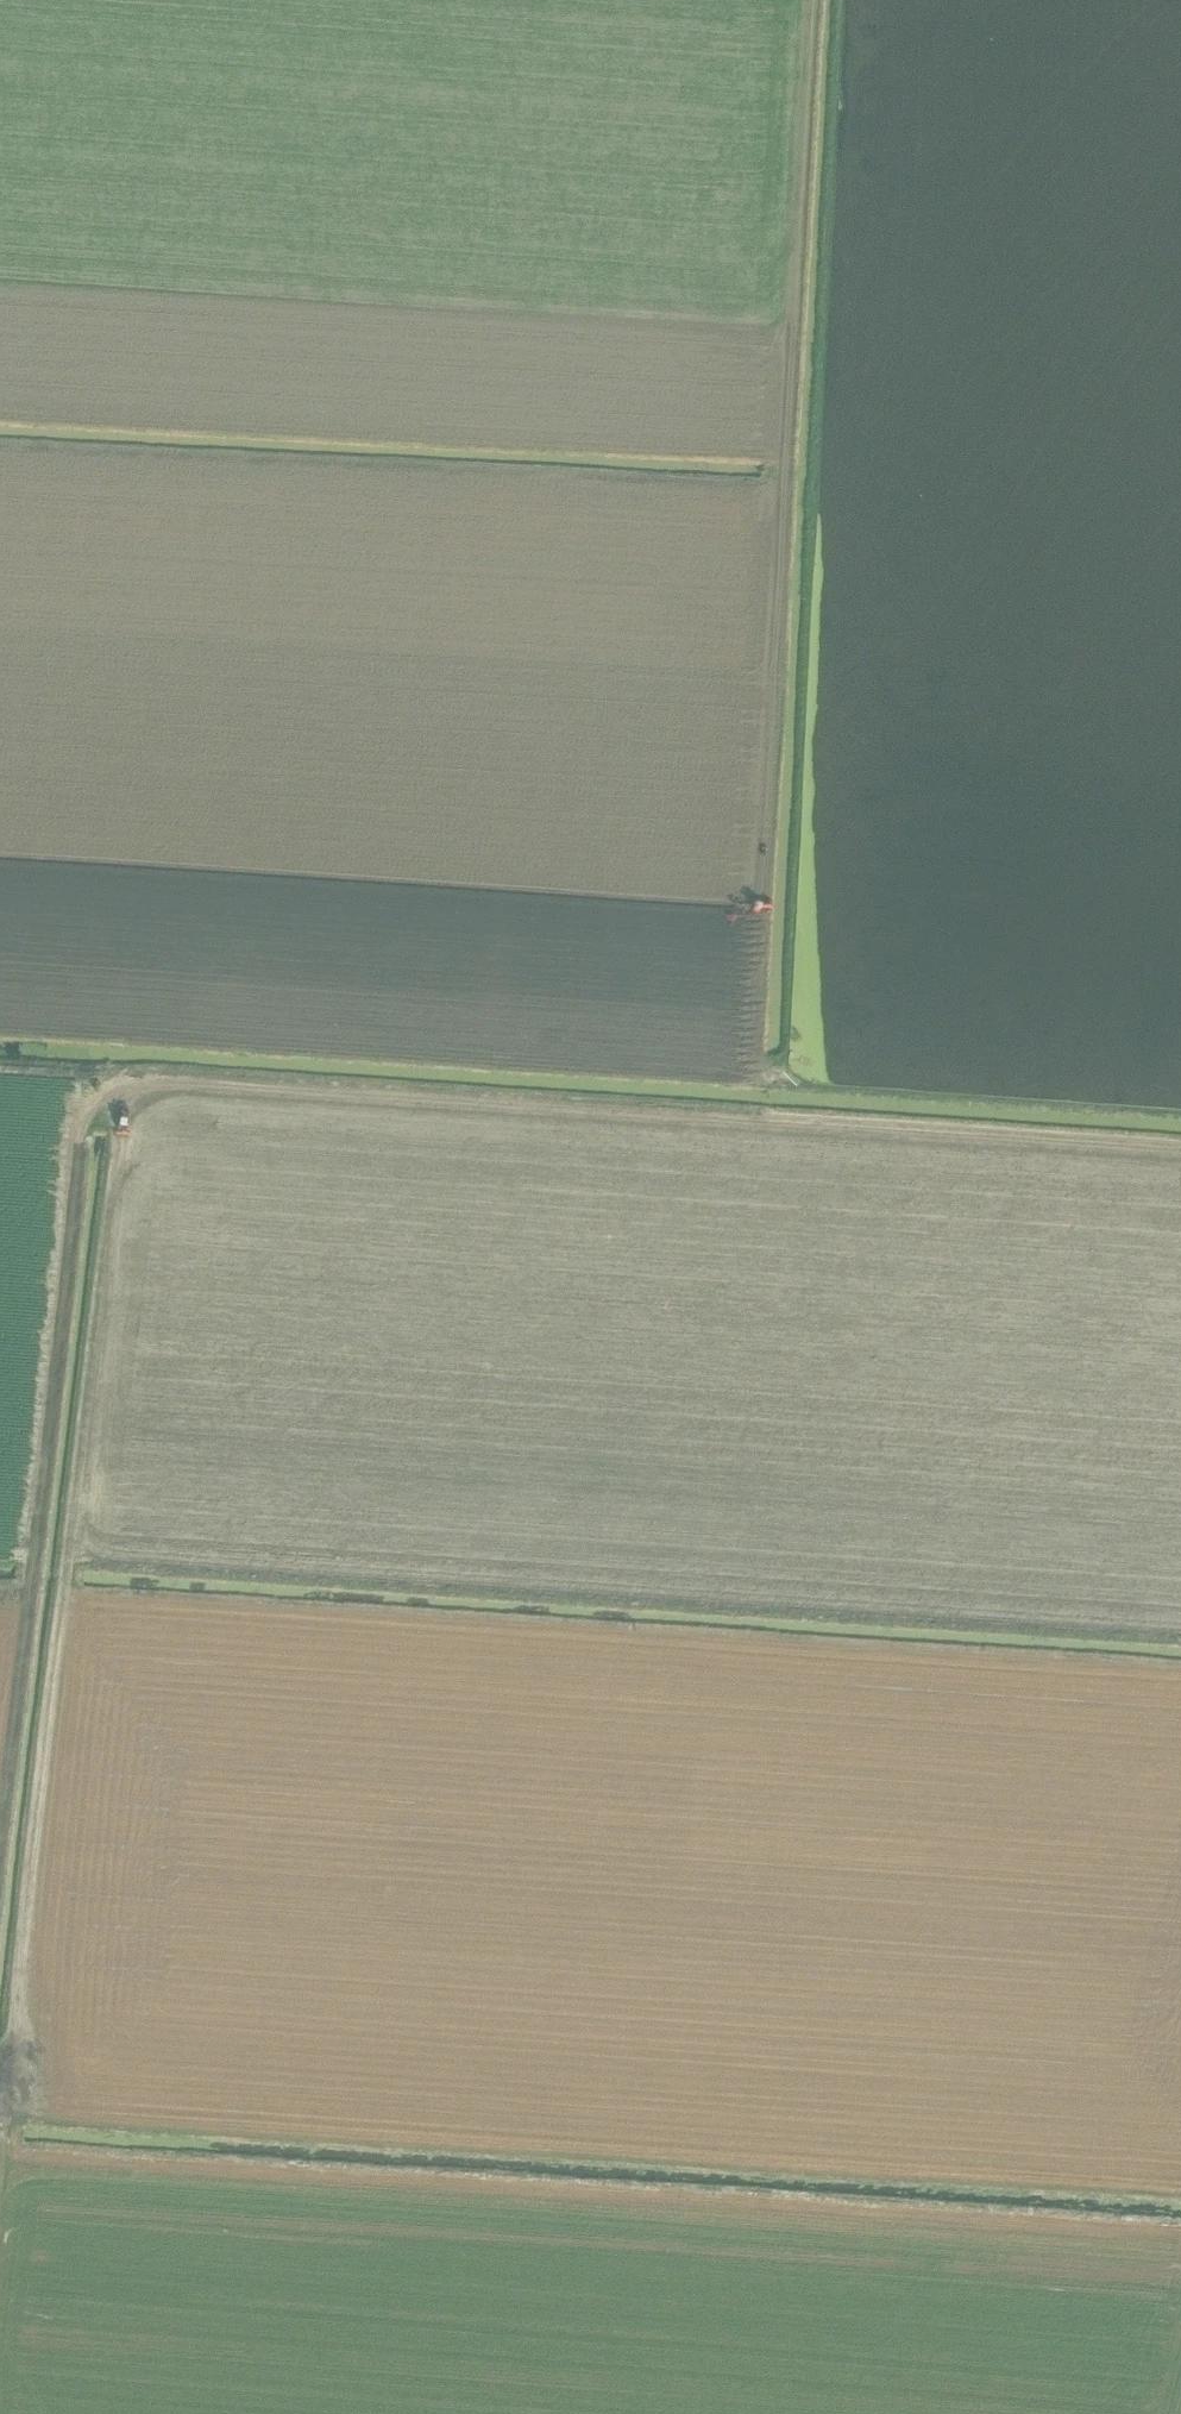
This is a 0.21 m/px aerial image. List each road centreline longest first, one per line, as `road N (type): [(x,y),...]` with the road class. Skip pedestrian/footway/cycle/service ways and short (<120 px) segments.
road 1 (track): [(0,2059),(16,2044),(127,1095),(151,1078),(1180,1143)]
road 2 (track): [(0,1843),(83,1117),(127,1095)]

